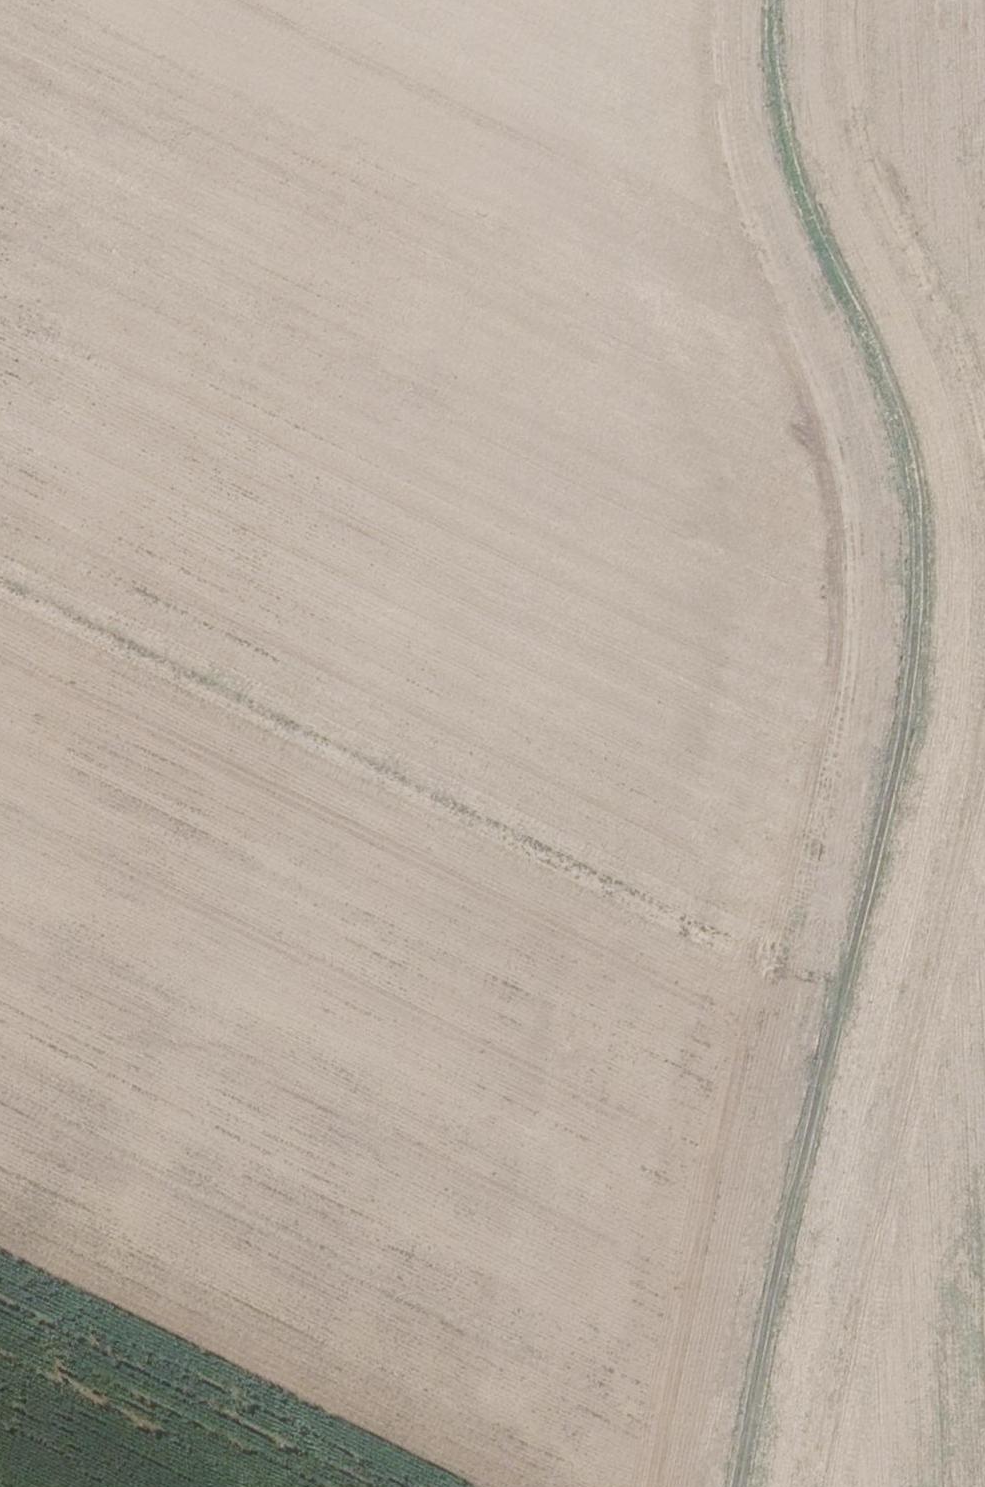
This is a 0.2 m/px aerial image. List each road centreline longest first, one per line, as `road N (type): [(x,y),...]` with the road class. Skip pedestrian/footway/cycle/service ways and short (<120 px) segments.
road 1 (track): [(747,1486),(913,668),(913,500),(867,343),(802,166),(780,0)]

